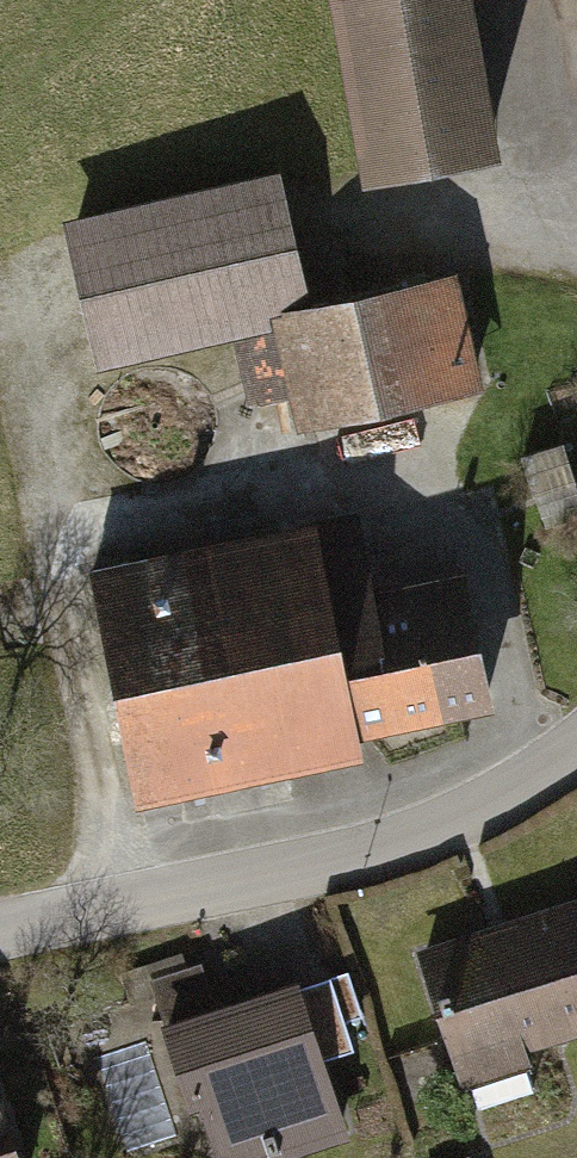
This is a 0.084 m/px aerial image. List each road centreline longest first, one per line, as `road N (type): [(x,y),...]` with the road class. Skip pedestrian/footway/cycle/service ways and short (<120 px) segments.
road 1 (track): [(51,531),(392,472),(448,486),(474,520),(524,774)]
road 2 (residential): [(576,744),(411,837),(0,927)]

